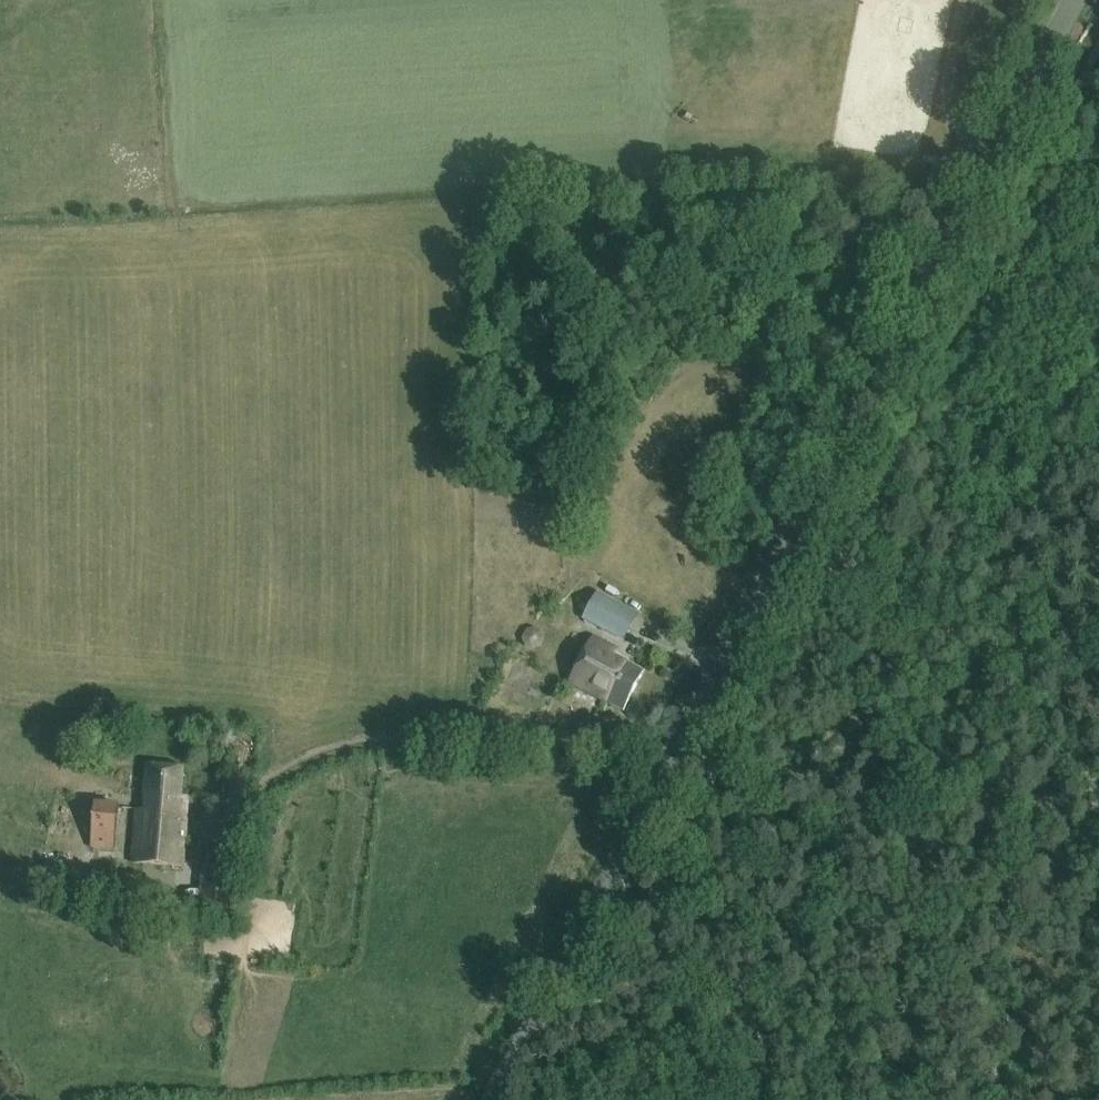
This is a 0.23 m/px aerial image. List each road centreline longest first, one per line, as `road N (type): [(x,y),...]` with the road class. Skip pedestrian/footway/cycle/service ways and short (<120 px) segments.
road 1 (unclassified): [(492,1099),(1074,0)]
road 2 (track): [(1098,811),(849,787),(682,741)]

